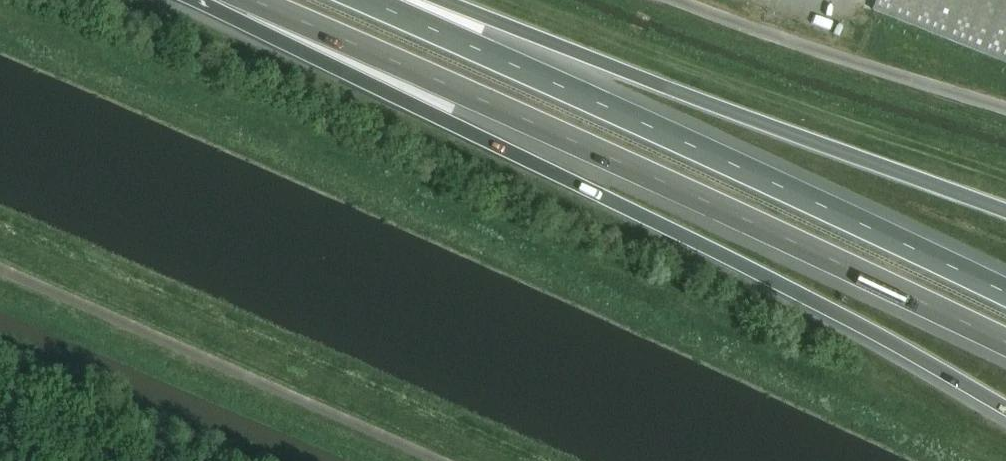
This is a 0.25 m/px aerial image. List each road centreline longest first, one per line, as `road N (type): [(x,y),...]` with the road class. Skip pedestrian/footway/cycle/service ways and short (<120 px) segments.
road 1 (motorway): [(242,0),(449,122),(779,284),(1005,409)]
road 2 (motorway): [(257,0),(1005,345)]
road 3 (motorway): [(1005,296),(363,0)]
road 4 (motorway): [(1005,213),(430,0)]
road 5 (unclassified): [(1005,113),(689,0)]

